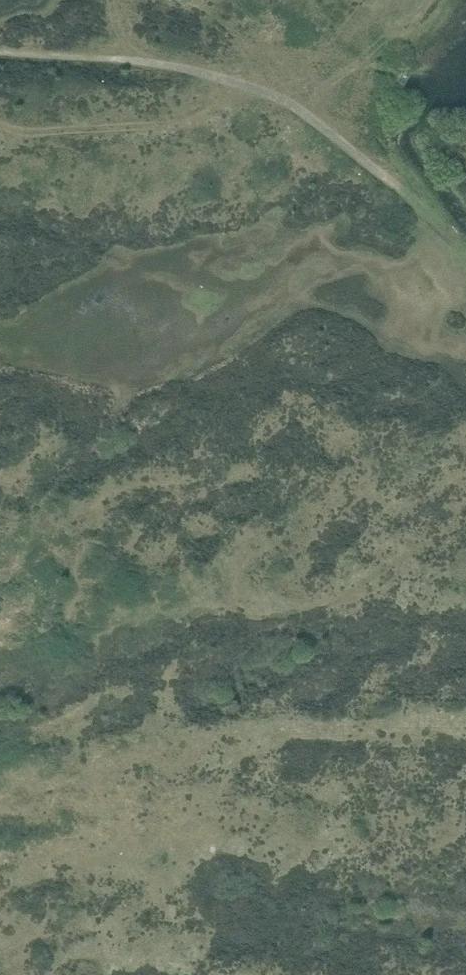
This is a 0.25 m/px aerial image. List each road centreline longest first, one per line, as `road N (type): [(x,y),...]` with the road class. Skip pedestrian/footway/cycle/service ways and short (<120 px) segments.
road 1 (track): [(0,51),(174,67),(285,99),(465,255)]

